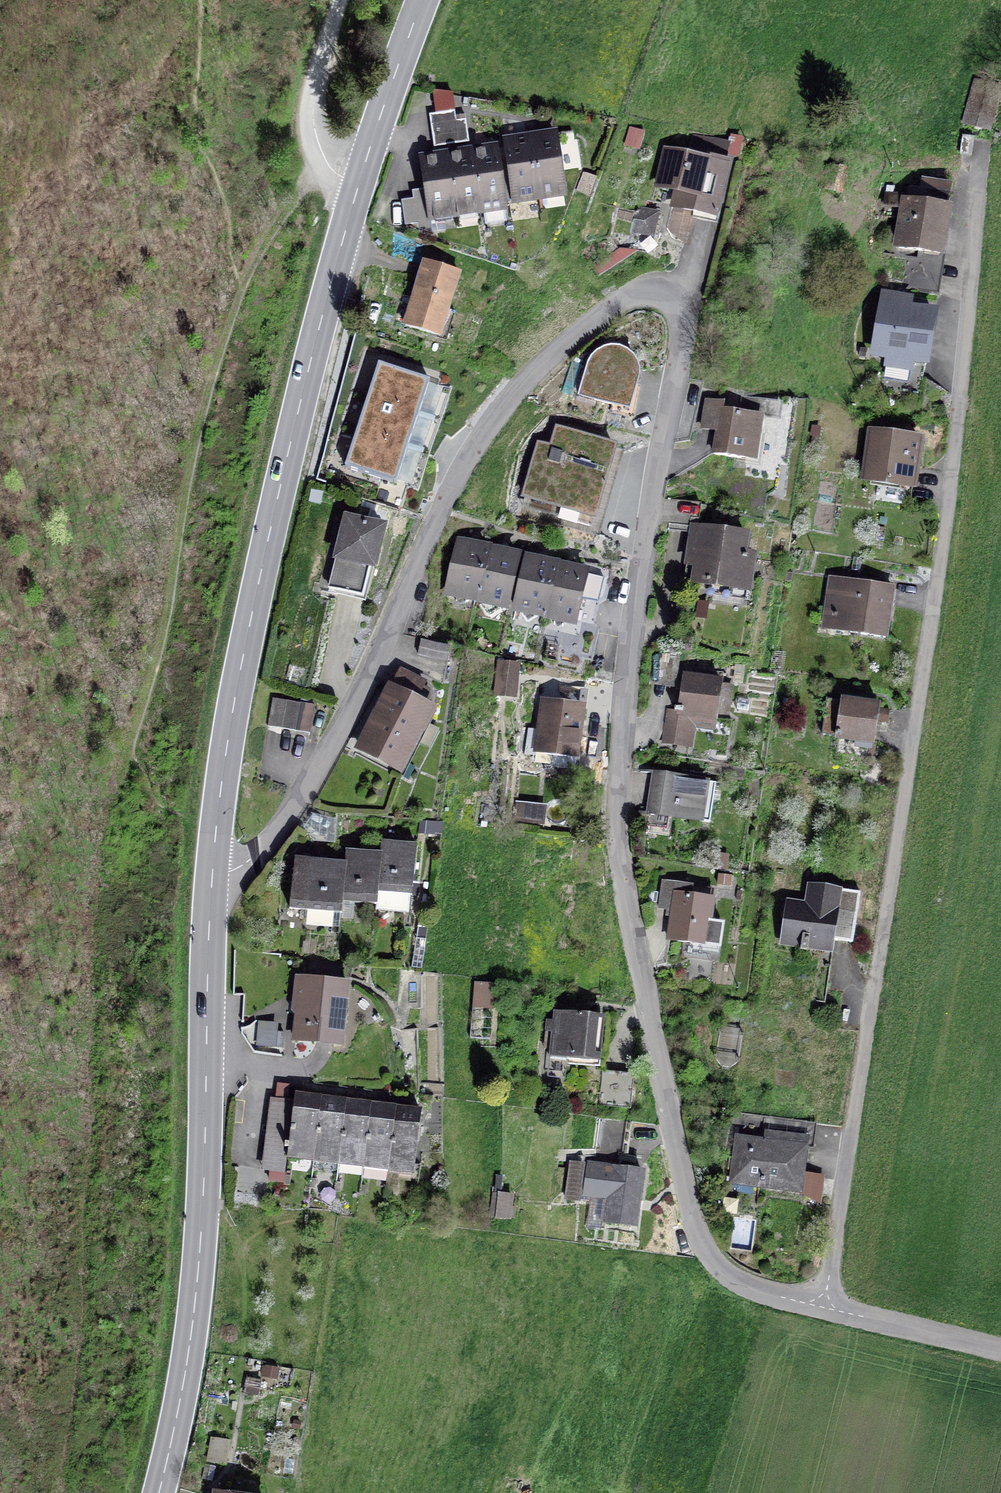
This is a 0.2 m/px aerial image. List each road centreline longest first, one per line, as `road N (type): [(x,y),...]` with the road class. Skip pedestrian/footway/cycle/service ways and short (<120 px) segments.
road 1 (residential): [(212,870),(264,852),(300,808),(356,709),(473,452),(528,383),(644,294),(678,298),(694,338),(657,473),(624,692),(615,836),(666,1104),(710,1259),(751,1288),(825,1308)]
road 2 (track): [(319,174),(248,272),(173,548),(175,605),(96,870),(94,1146),(62,1492)]
road 3 (residential): [(825,1308),(951,497),(984,166)]
road 4 (secondary): [(428,0),(359,206),(277,512),(236,701),(212,870)]
road 5 (secondary): [(212,870),(203,1279),(164,1492)]
road 6 (track): [(345,0),(314,84),(307,135),(319,174),(359,206)]
road 7 (unclassified): [(825,1308),(1000,1350)]

